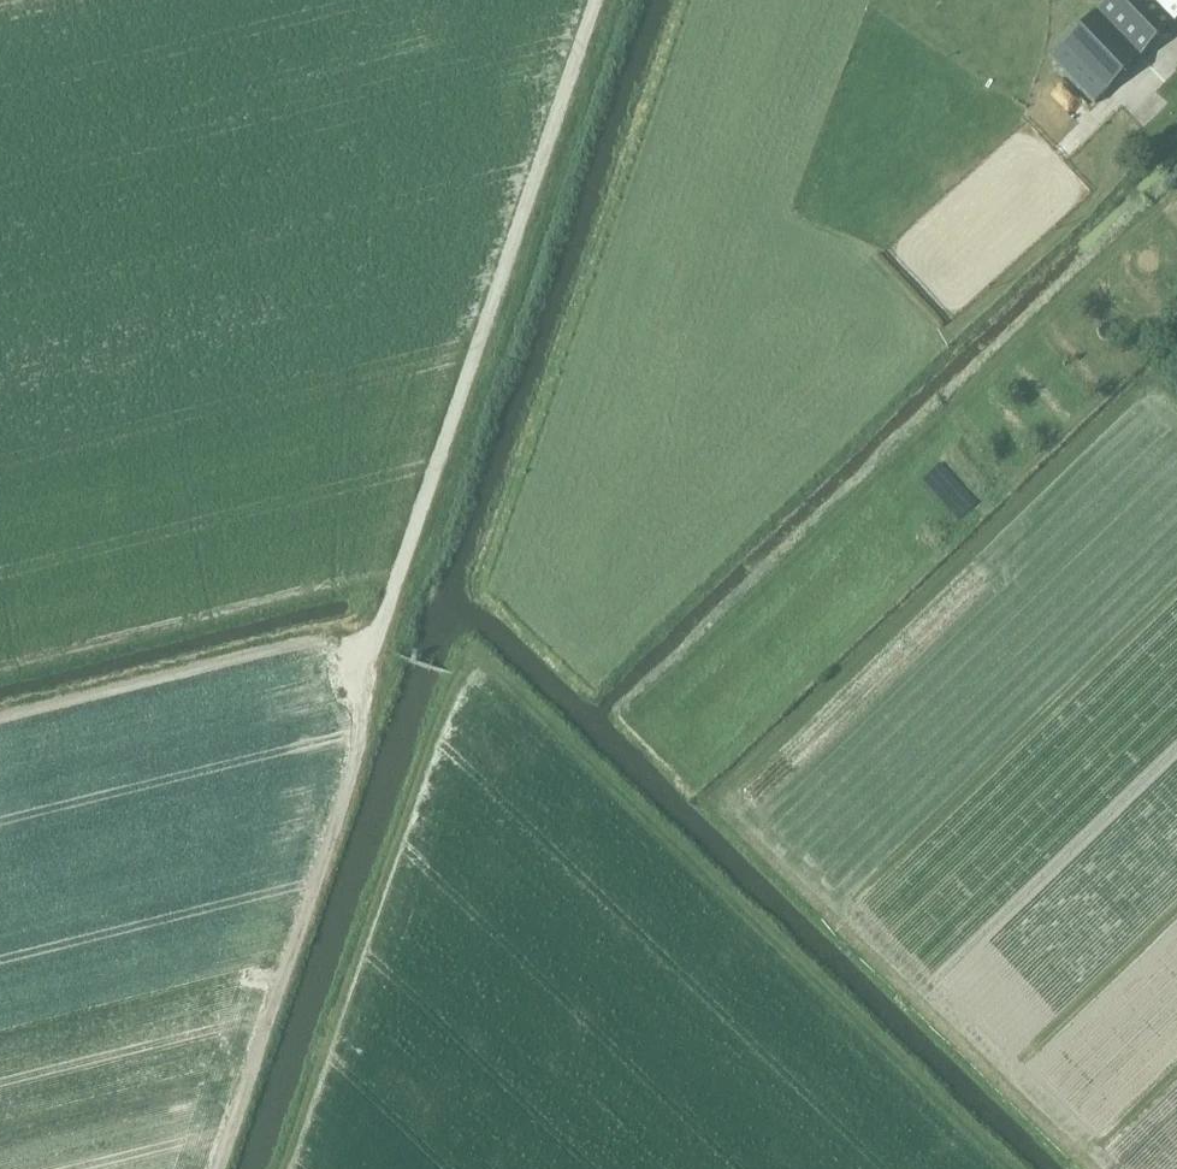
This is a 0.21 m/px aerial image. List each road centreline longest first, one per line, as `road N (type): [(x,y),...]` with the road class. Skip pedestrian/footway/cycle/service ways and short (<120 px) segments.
road 1 (track): [(448,672),(457,675),(467,649),(1013,1168)]

